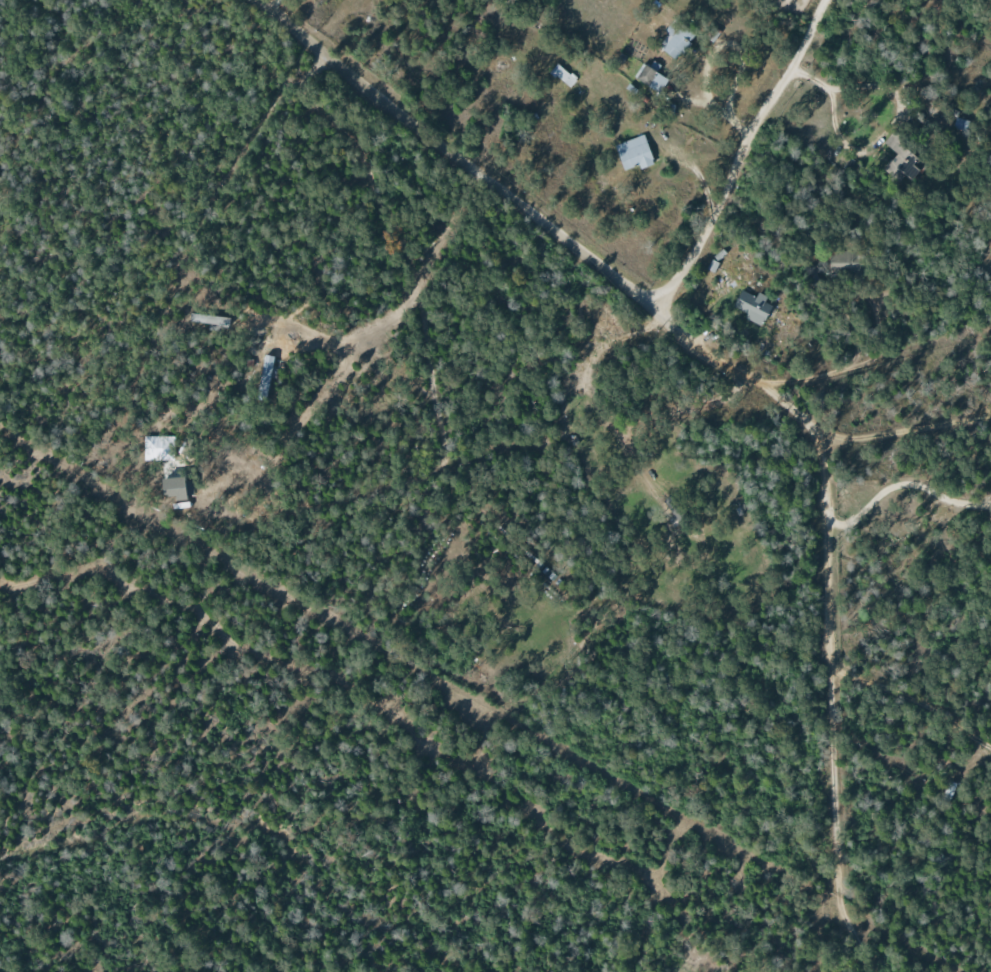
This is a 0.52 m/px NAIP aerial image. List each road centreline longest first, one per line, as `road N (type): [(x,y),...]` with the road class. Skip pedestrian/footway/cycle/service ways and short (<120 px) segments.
road 1 (residential): [(876,971),(848,894),(829,686),(827,473),(812,436),(251,0)]
road 2 (residential): [(654,313),(826,0)]
road 3 (track): [(748,386),(848,367),(857,344),(839,295)]

